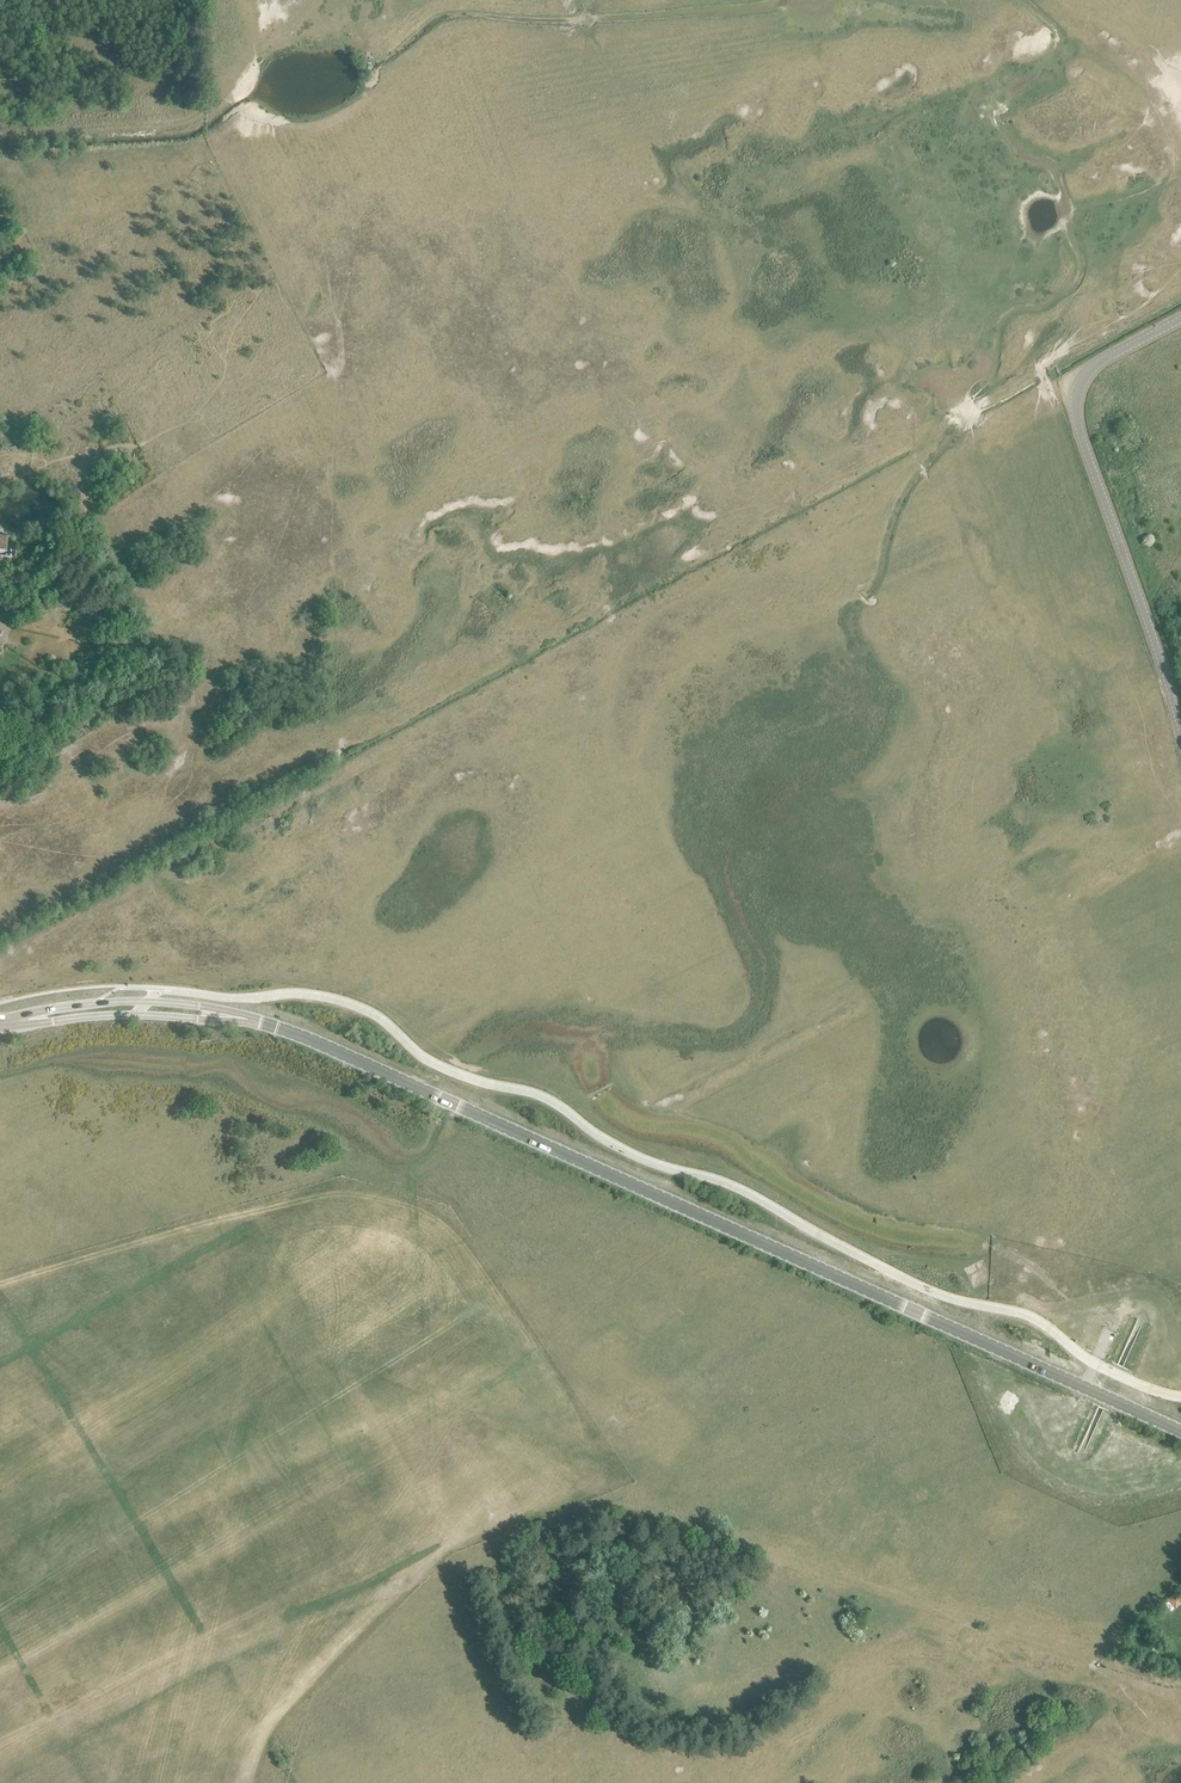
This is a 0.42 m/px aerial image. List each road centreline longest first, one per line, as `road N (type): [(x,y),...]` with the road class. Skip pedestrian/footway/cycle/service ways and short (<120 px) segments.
road 1 (tertiary): [(1180,1432),(254,1020)]
road 2 (residential): [(1180,743),(1081,439),(1074,394),(1083,376),(1180,317)]
road 3 (tertiary): [(254,1020),(146,1002),(5,1023)]
road 4 (tertiary): [(5,1023),(136,1015),(254,1020)]

